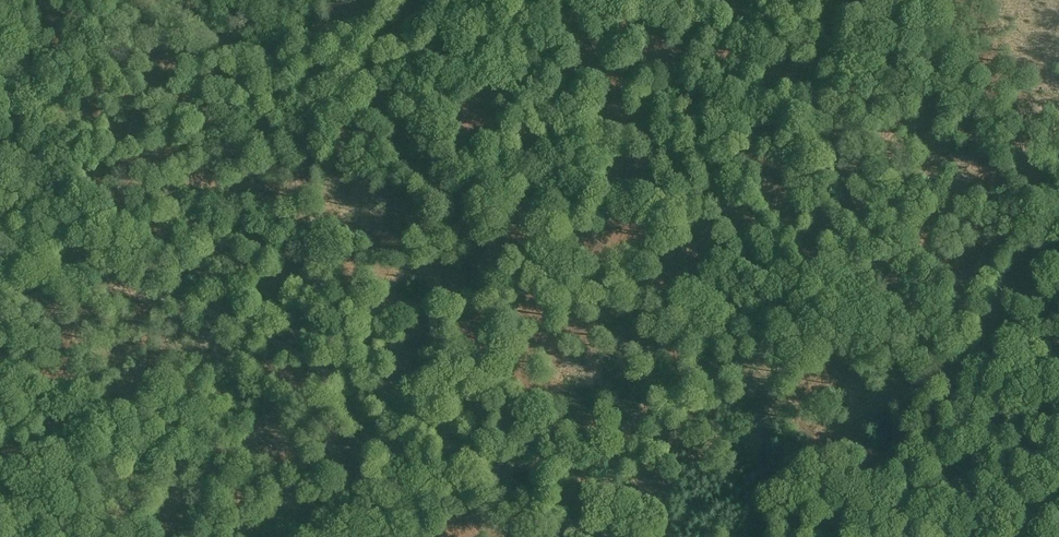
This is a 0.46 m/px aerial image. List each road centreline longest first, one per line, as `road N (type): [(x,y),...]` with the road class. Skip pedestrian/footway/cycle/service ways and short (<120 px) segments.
road 1 (track): [(585,536),(429,431),(239,320),(130,289),(72,286),(0,301)]

